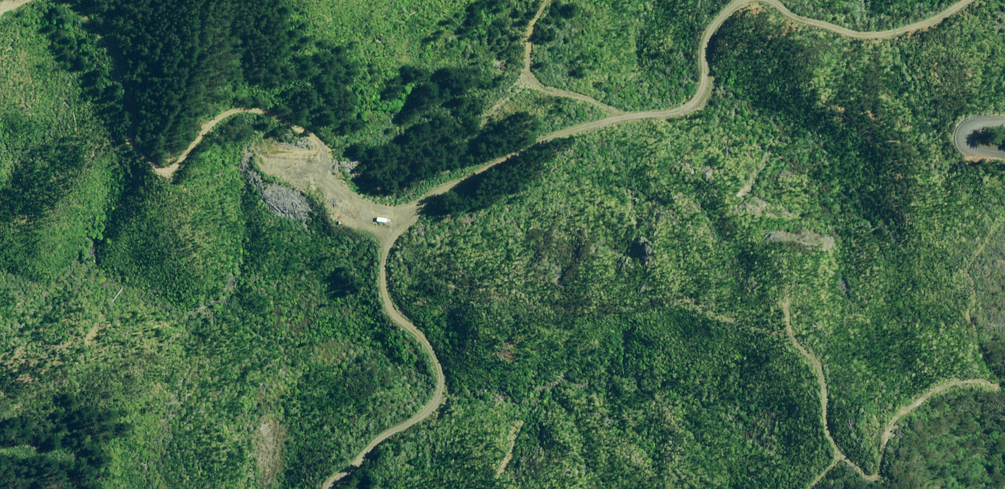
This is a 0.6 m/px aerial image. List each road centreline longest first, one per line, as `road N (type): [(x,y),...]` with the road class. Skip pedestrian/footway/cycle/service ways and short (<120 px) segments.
road 1 (track): [(834,454),(828,410),(782,341),(669,314),(552,314),(471,294),(398,262),(394,251),(522,124),(653,94),(745,4),(759,0)]
road 2 (track): [(65,0),(110,51),(115,118),(130,140),(159,161),(246,133),(288,136),(320,153),(391,260),(388,310),(401,390),(368,432),(309,469),(295,488)]
road 3 (track): [(766,0),(868,31),(911,27),(963,0)]

